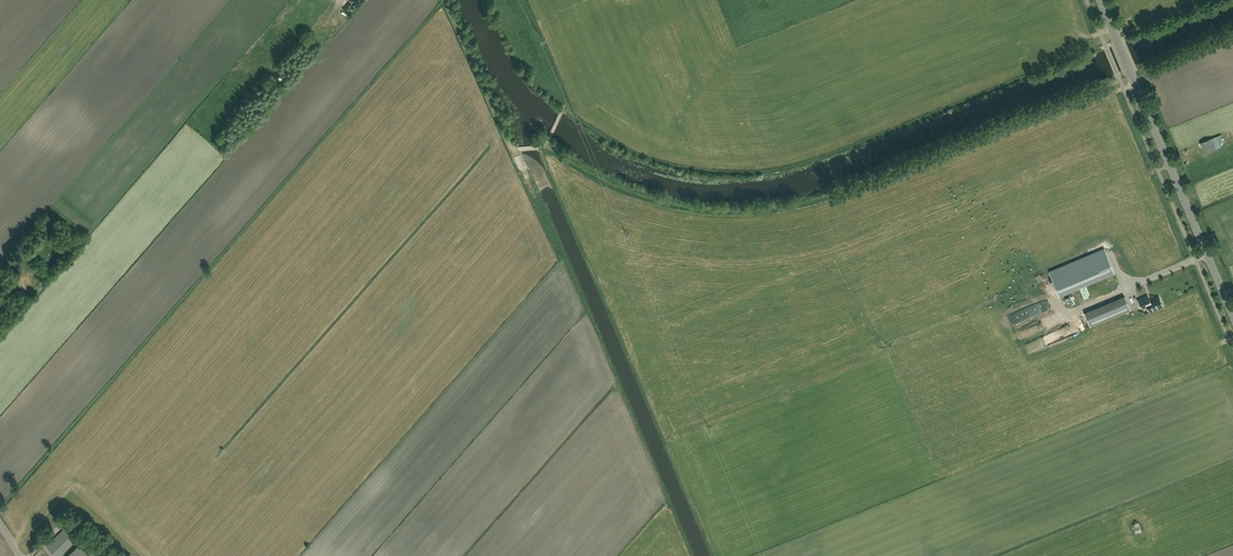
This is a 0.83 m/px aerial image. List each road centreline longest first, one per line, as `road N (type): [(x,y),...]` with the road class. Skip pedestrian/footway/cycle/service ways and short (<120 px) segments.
road 1 (secondary): [(1232,317),(1100,0)]
road 2 (track): [(563,110),(544,145),(513,148),(444,0)]

